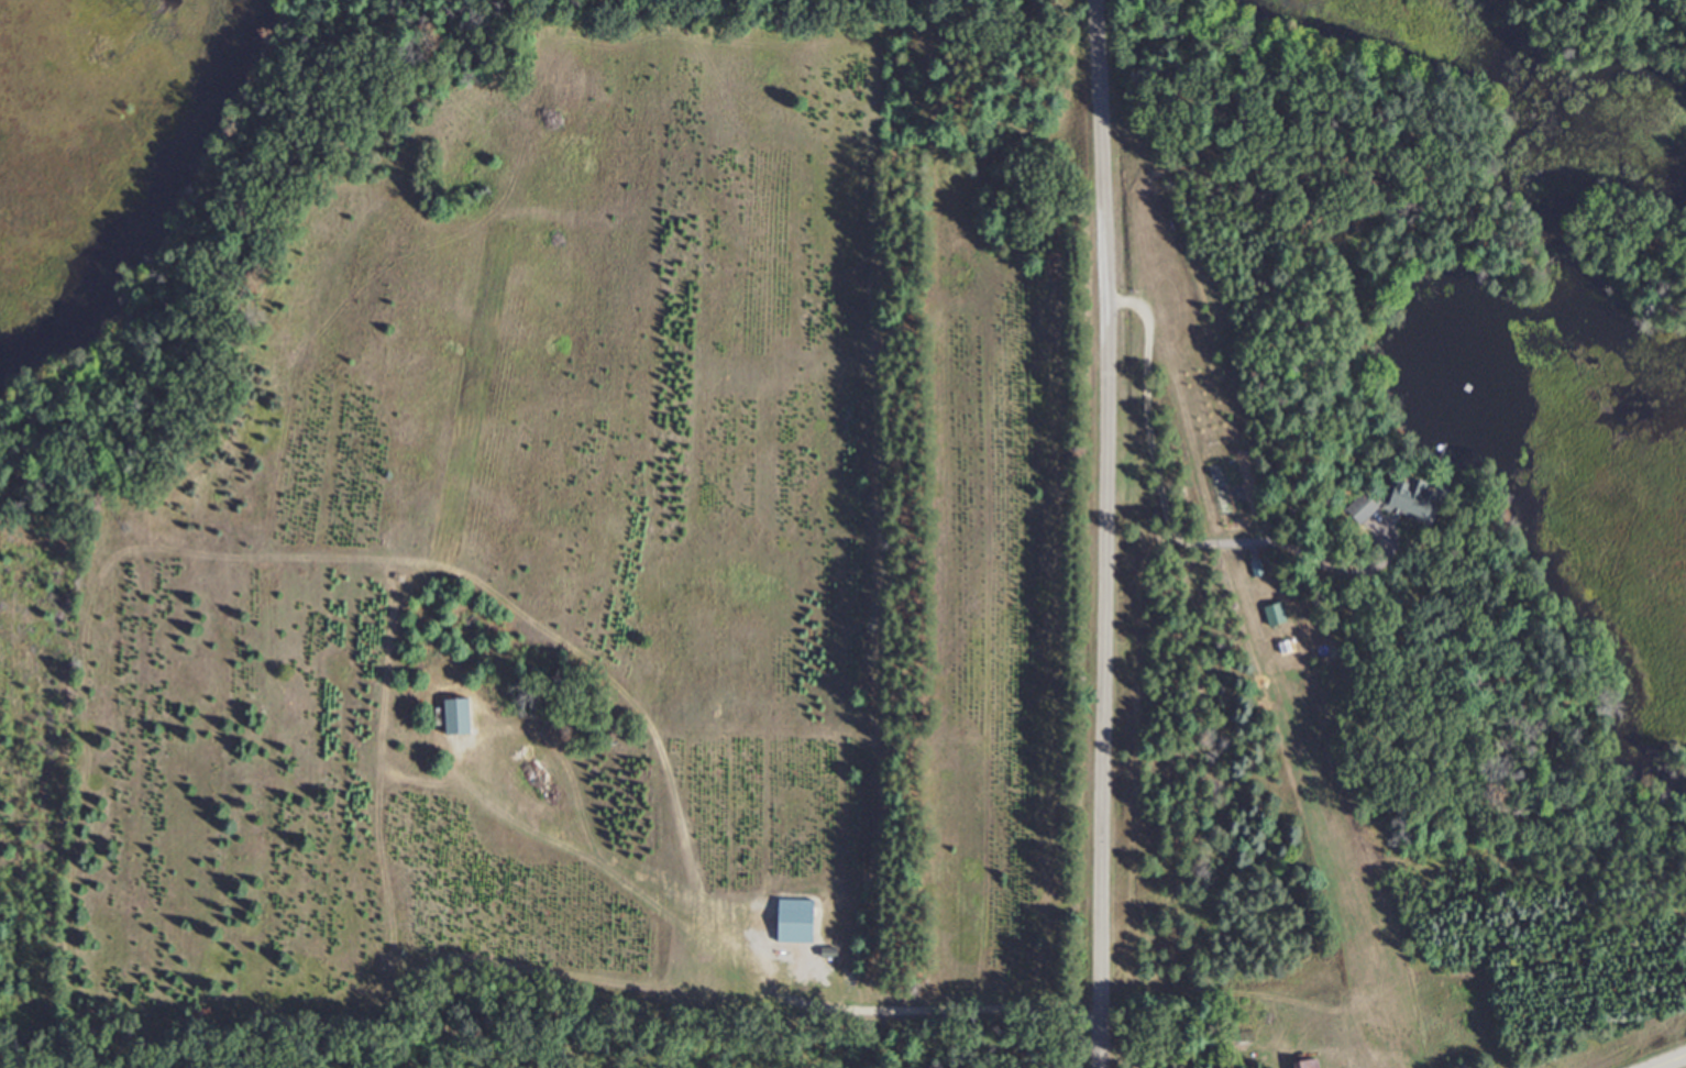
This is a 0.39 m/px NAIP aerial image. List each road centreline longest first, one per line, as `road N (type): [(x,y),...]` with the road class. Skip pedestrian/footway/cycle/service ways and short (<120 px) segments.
road 1 (residential): [(1105,1067),(1099,0)]

